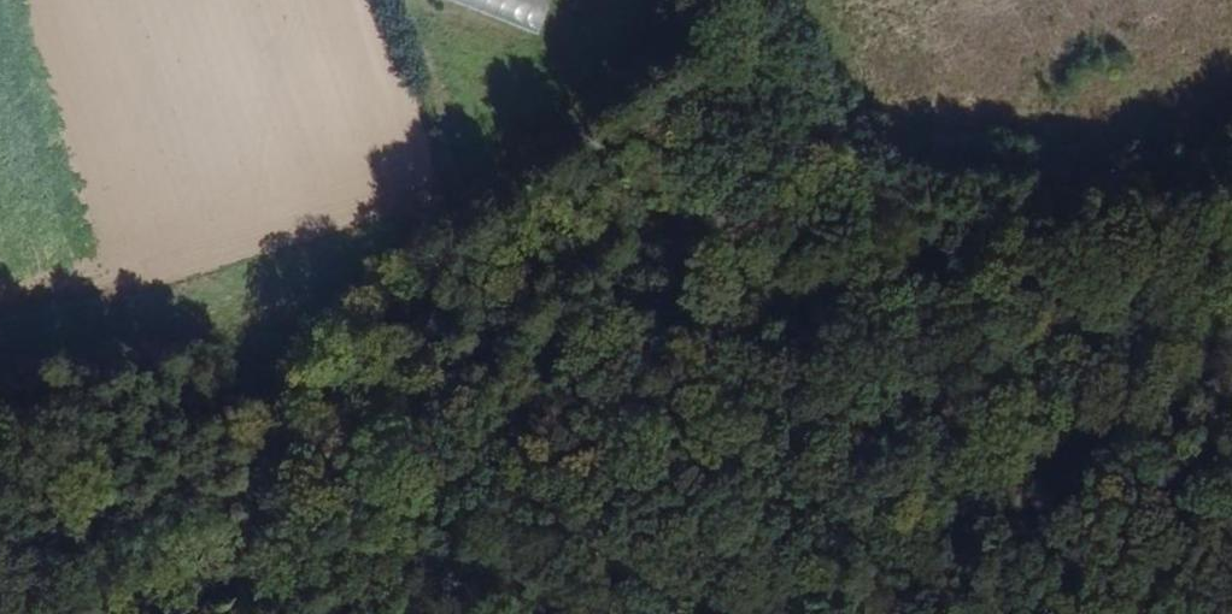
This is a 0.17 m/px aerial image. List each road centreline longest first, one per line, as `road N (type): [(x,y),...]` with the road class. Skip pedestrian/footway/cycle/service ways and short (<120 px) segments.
road 1 (track): [(665,0),(503,205),(227,311),(0,325)]
road 2 (track): [(252,582),(369,505),(947,278)]
road 3 (track): [(799,0),(829,45),(827,174),(755,353),(648,436),(632,613)]

